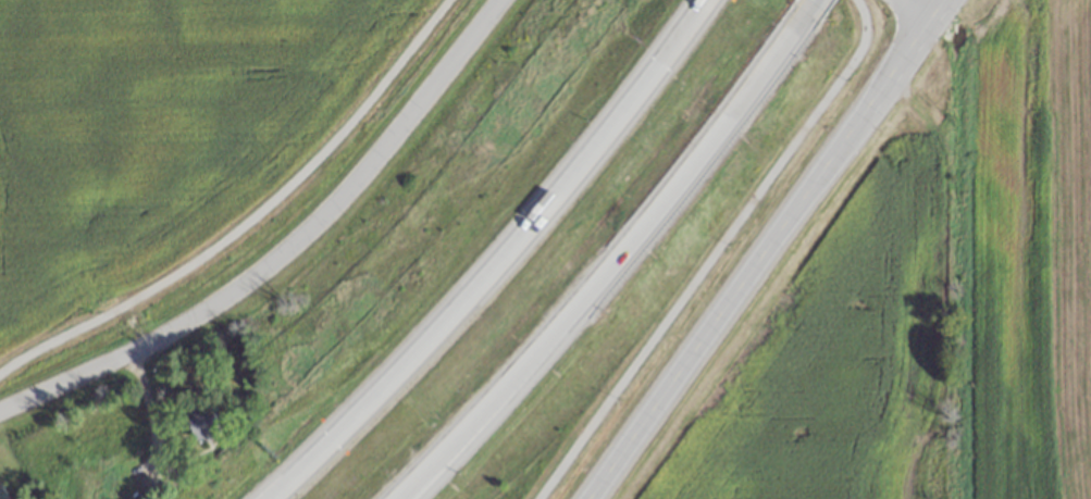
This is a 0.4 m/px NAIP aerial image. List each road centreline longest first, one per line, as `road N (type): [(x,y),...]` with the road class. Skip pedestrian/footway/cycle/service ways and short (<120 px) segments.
road 1 (motorway): [(701,0),(580,158),(259,498)]
road 2 (residential): [(0,407),(126,353),(213,303),(310,229),(504,0)]
road 3 (motorway): [(401,498),(655,215),(821,3)]
road 4 (secondary): [(594,498),(933,24)]

